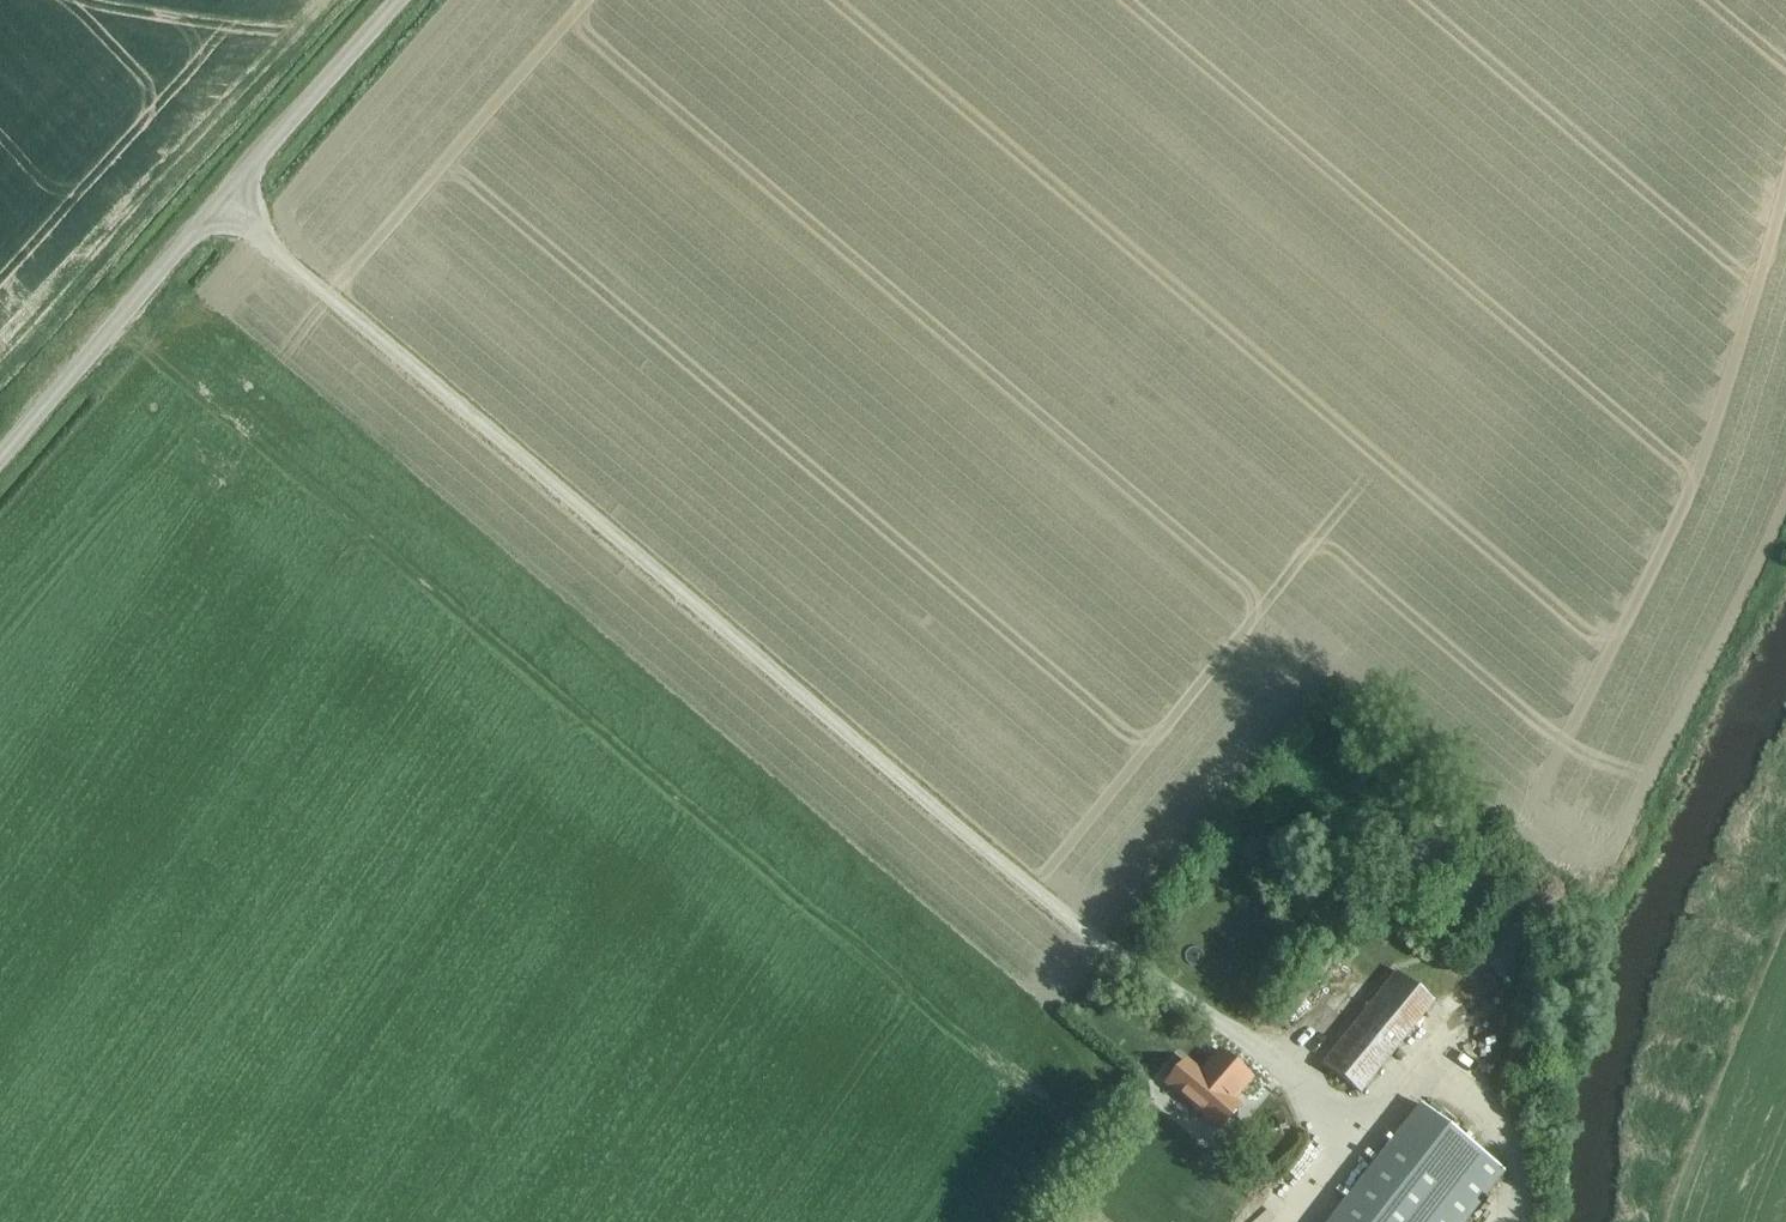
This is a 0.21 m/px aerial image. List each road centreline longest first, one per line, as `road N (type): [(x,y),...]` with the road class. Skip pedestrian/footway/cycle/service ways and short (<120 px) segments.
road 1 (unclassified): [(0,458),(398,0)]

